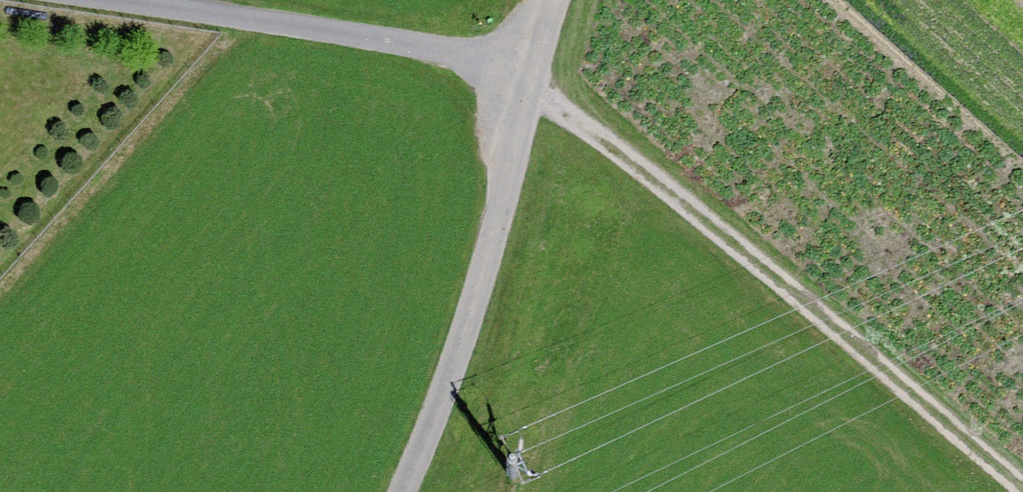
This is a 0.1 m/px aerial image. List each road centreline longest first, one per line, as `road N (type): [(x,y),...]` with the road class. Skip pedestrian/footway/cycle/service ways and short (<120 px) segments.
road 1 (track): [(121,0),(398,44),(533,75),(1022,489)]
road 2 (unclassified): [(405,491),(451,377),(557,0)]

